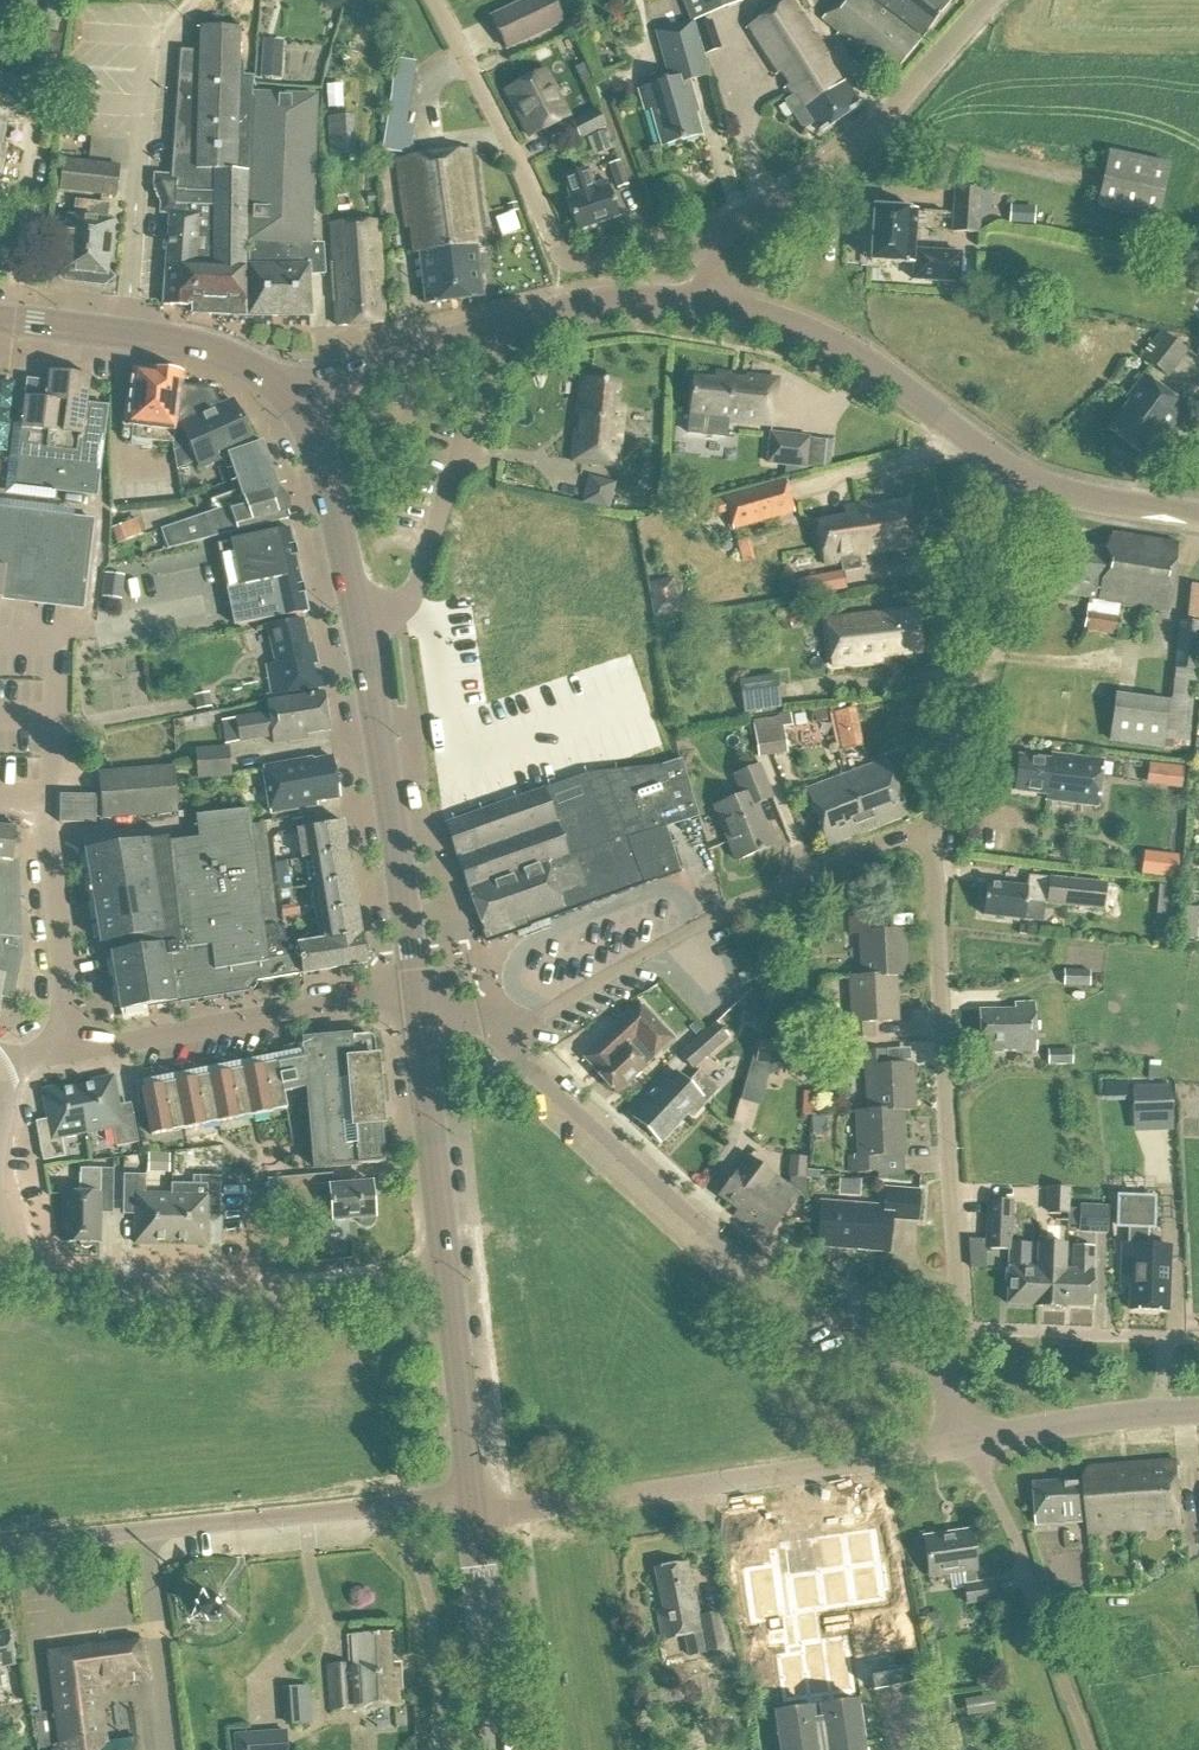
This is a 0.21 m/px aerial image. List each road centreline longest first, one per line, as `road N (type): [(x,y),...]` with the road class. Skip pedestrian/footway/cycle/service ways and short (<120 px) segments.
road 1 (secondary): [(414,993),(357,615),(330,493),(291,409)]
road 2 (residential): [(502,1042),(730,1253),(940,1384)]
road 3 (unclassified): [(473,1511),(584,1504),(964,1444)]
road 4 (residential): [(955,1328),(928,841)]
road 5 (residential): [(447,1278),(227,1298),(49,1284),(7,1248),(0,1223)]
road 6 (tertiary): [(0,1550),(386,1507),(473,1511)]
road 7 (residential): [(502,1042),(728,915),(911,840),(928,841)]
road 8 (tertiary): [(291,409),(399,358),(571,311),(650,302),(708,307)]
road 9 (unclassified): [(700,234),(590,261),(561,259),(432,0)]
road 10 (unclassified): [(700,234),(764,207),(845,154),(986,0)]
road 11 (residential): [(928,841),(999,506),(1015,480)]
road 12 (tertiary): [(1015,480),(822,344),(708,307)]
road 13 (residential): [(414,993),(64,1051)]
road 14 (secondary): [(291,409),(263,377),(208,351),(0,322)]
road 15 (residential): [(0,797),(49,798),(64,1051)]
road 16 (secondary): [(447,1278),(414,993)]
road 17 (residential): [(1198,1339),(955,1328)]
road 18 (secondary): [(503,1749),(473,1511)]
road 19 (unclassified): [(964,1444),(1198,1412)]
road 20 (secondary): [(473,1511),(447,1278)]
road 21 (tertiary): [(1198,519),(1098,504),(1015,480)]

